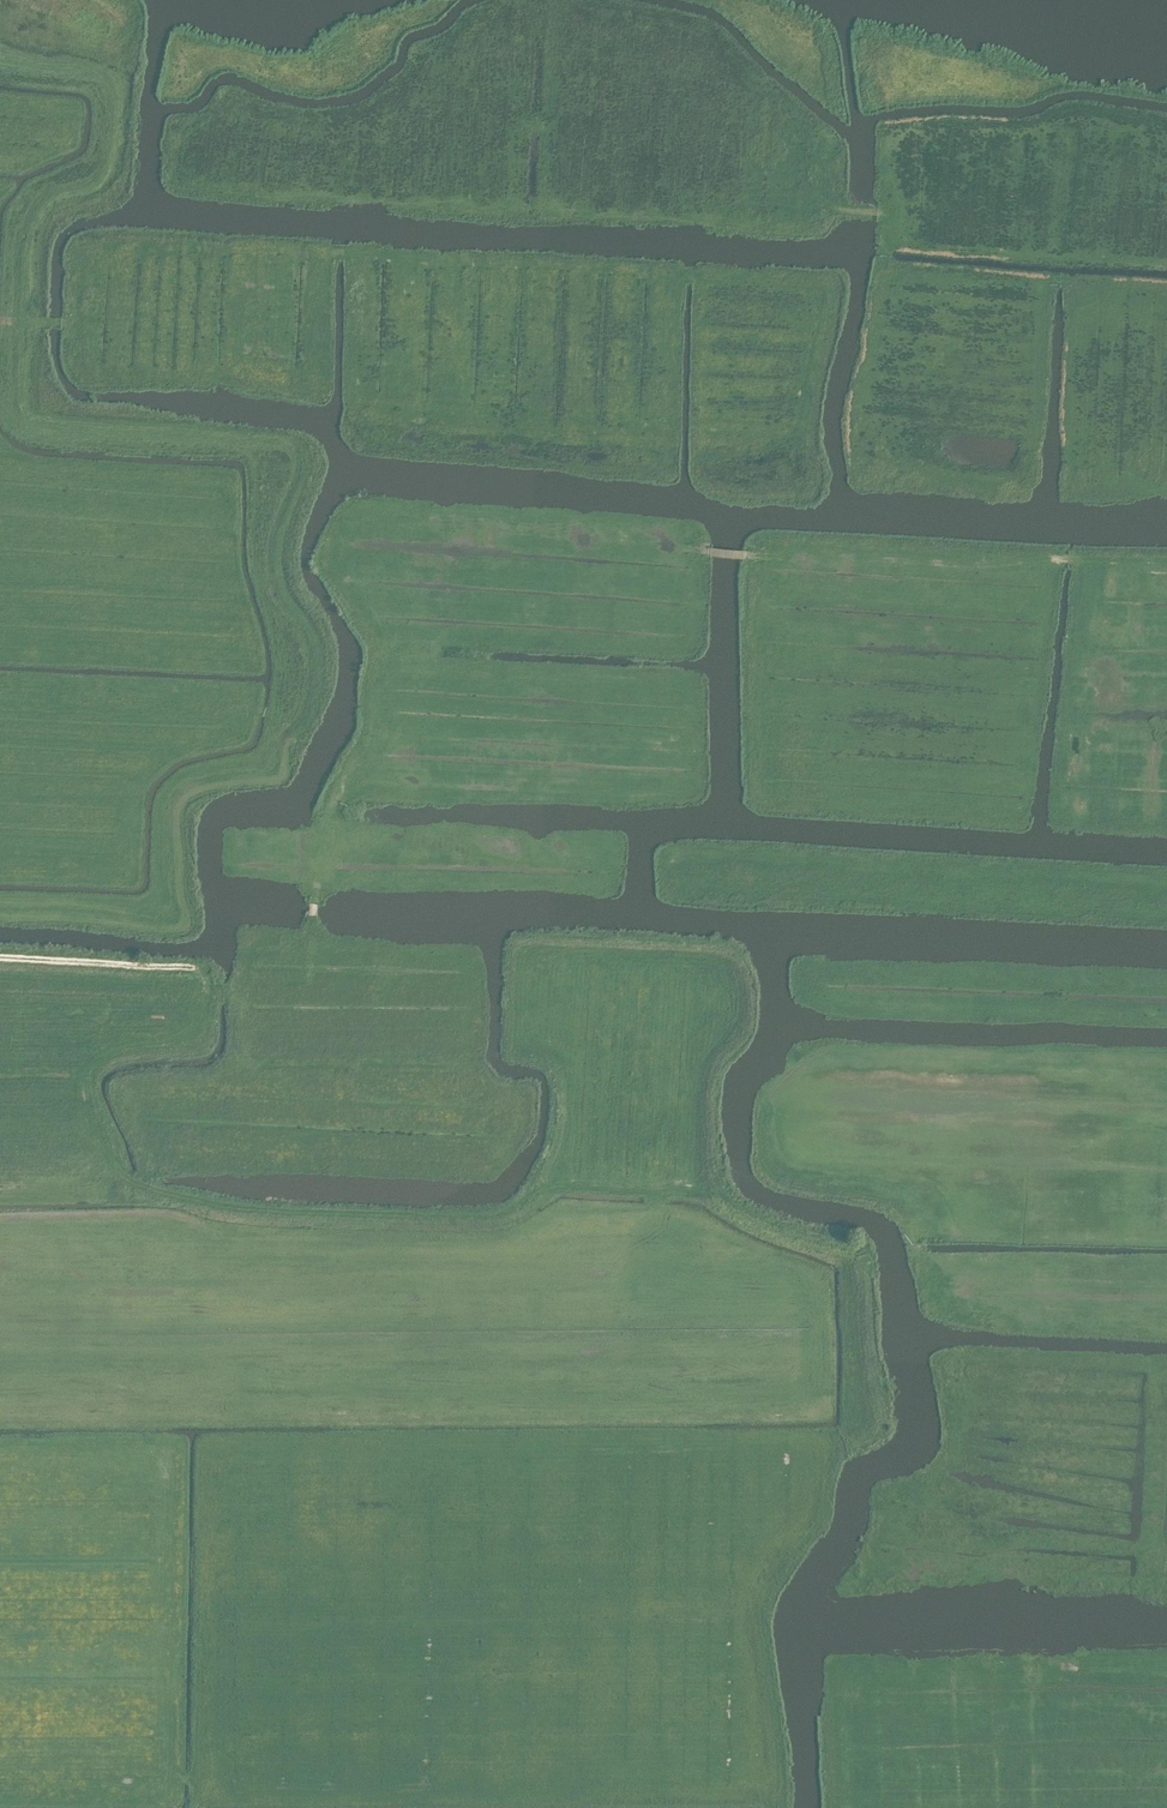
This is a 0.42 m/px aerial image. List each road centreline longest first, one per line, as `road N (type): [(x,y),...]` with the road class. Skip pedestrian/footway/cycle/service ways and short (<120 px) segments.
road 1 (track): [(191,968),(0,959)]

